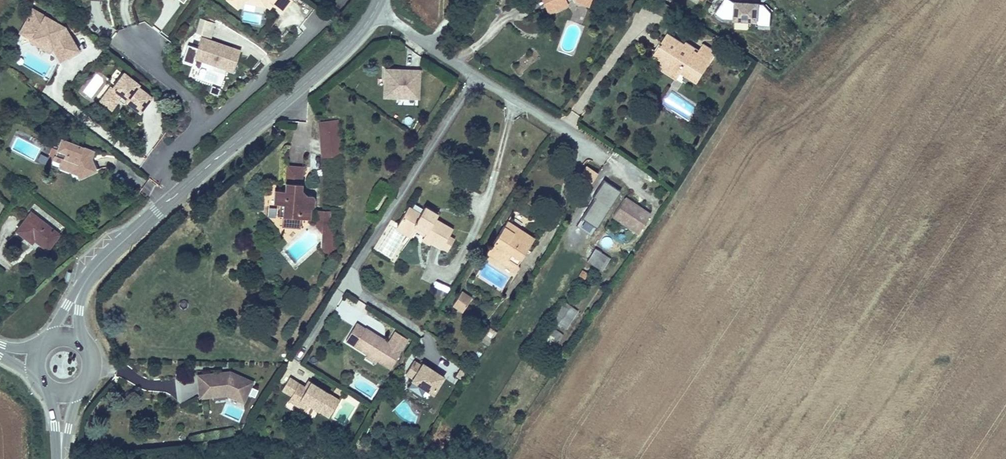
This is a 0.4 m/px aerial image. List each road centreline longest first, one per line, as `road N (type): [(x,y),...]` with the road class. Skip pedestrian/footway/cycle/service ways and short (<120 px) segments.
road 1 (residential): [(606,159),(376,8)]
road 2 (tertiary): [(376,8),(350,42),(179,192)]
road 3 (residential): [(204,128),(328,17)]
road 4 (tertiary): [(179,192),(82,287)]

